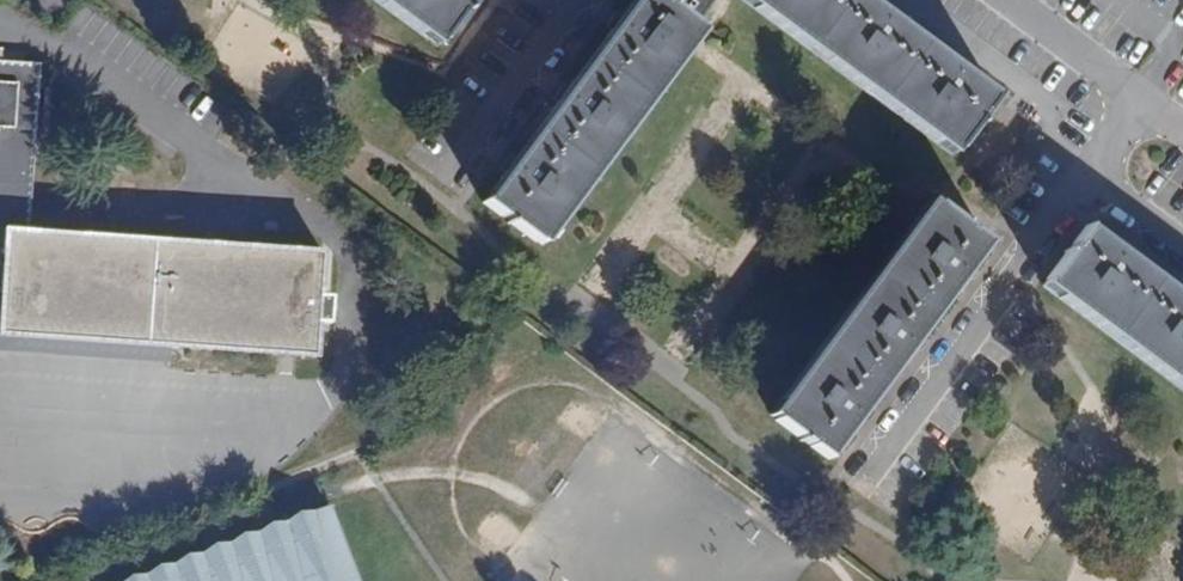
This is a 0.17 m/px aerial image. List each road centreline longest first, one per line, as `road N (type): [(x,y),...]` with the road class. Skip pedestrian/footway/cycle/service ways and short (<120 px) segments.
road 1 (residential): [(1182,133),(988,0)]

